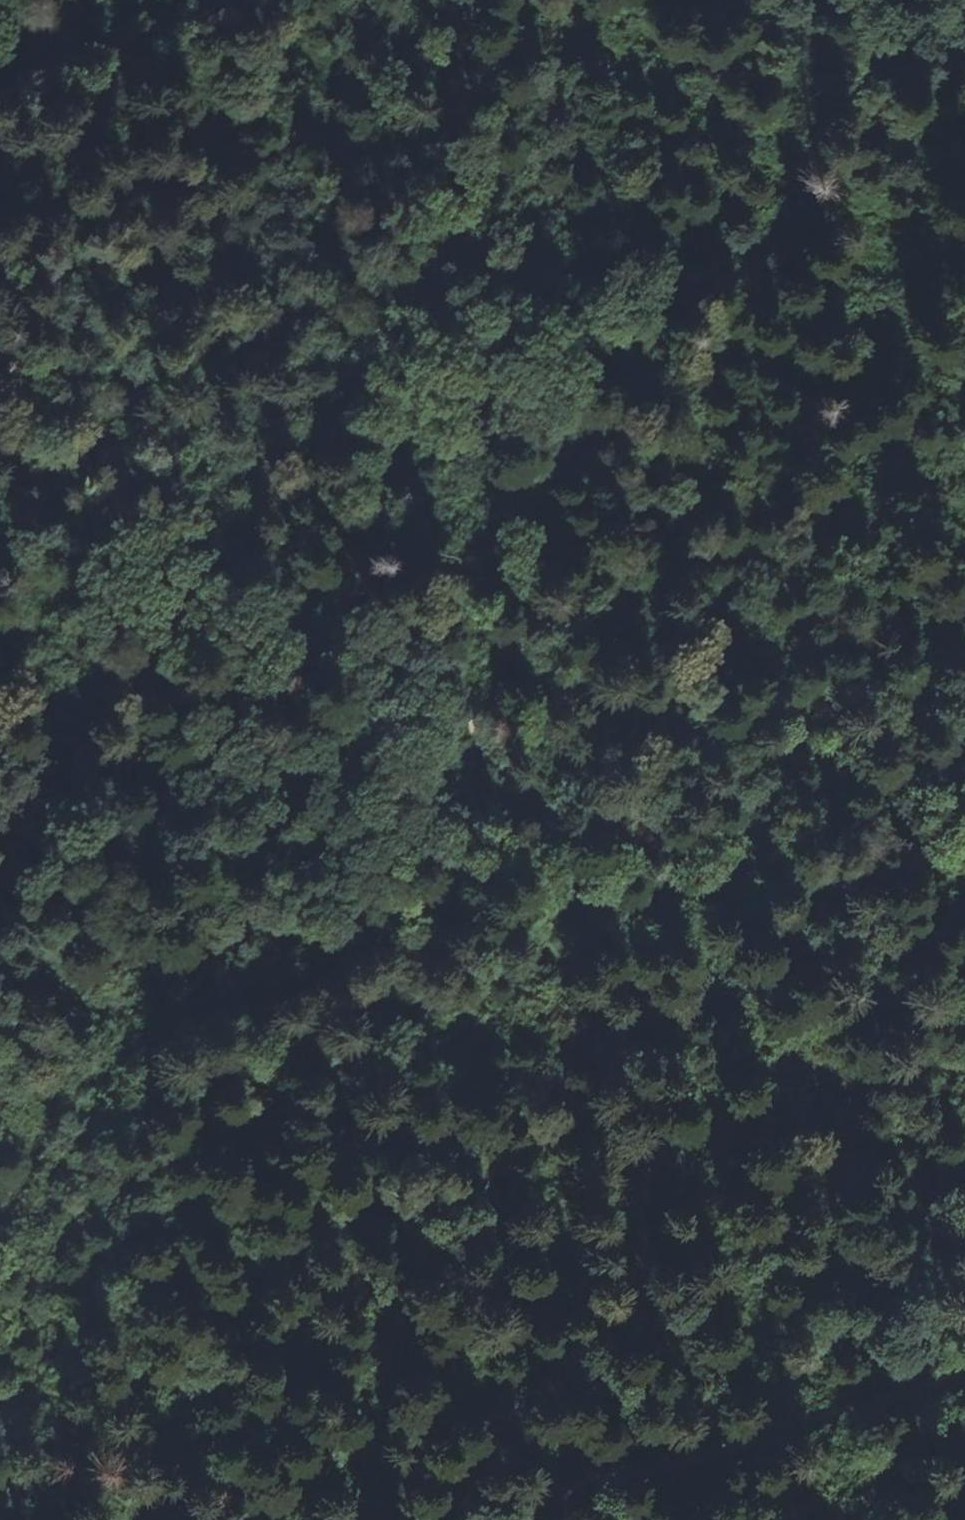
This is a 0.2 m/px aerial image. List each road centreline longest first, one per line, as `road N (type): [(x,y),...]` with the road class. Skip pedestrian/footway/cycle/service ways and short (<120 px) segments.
road 1 (track): [(964,1275),(673,1344),(477,1429),(410,1519)]

